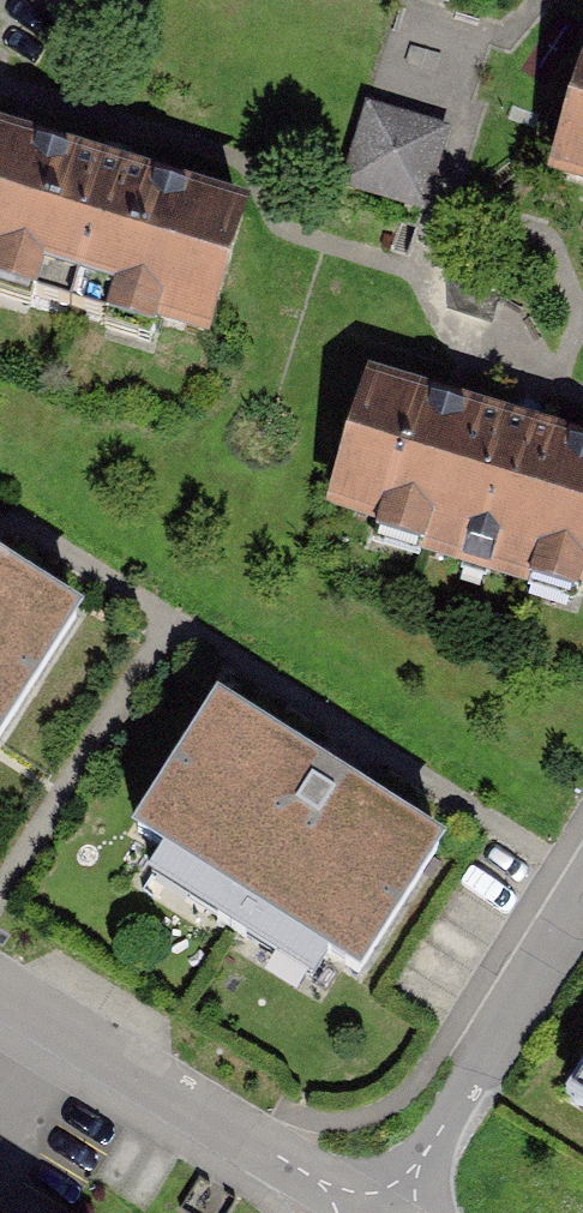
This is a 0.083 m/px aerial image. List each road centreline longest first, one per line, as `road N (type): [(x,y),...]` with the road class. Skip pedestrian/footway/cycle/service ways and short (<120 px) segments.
road 1 (residential): [(0,982),(371,1212)]
road 2 (residential): [(582,891),(383,1212)]

